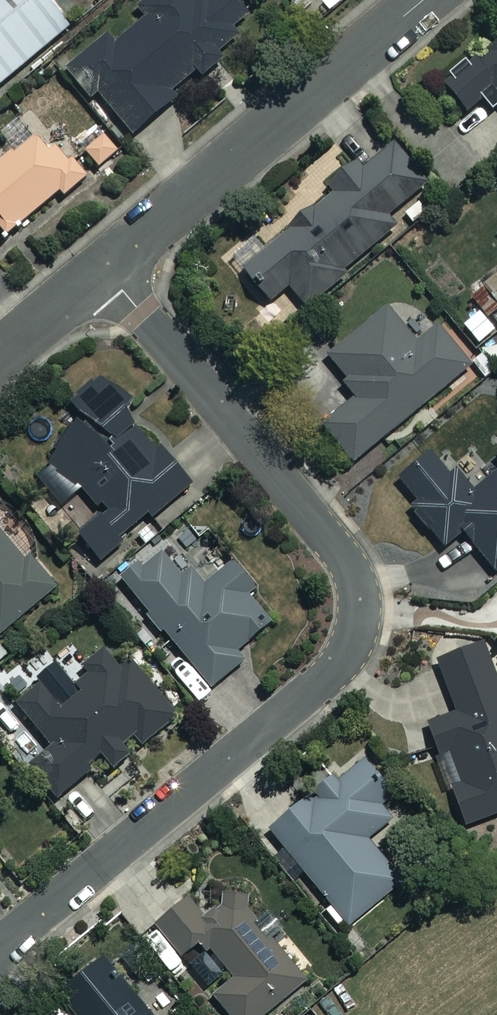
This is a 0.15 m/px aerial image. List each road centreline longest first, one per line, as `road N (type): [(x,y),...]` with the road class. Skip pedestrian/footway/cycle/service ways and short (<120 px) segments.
road 1 (residential): [(0,944),(324,677),(354,639),(358,618),(339,551),(102,266)]
road 2 (residential): [(423,0),(102,266)]
road 3 (residential): [(102,266),(0,352)]

